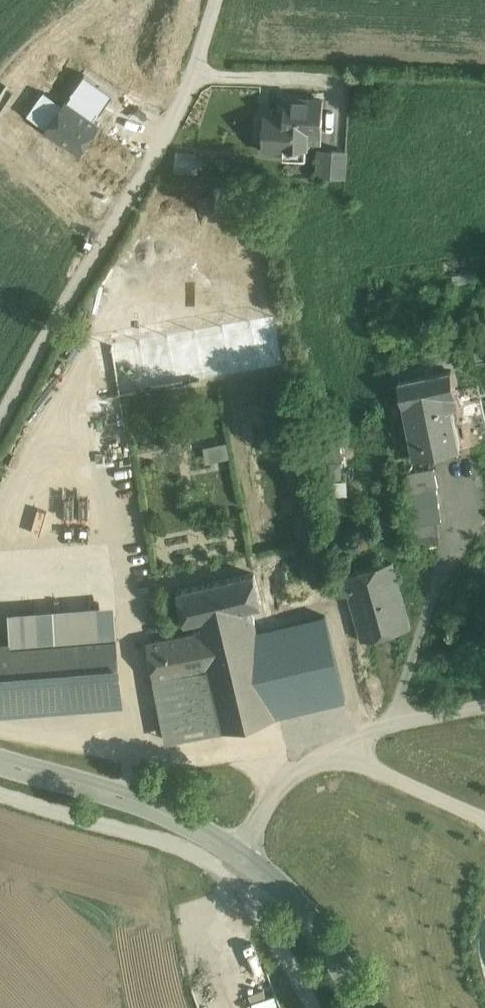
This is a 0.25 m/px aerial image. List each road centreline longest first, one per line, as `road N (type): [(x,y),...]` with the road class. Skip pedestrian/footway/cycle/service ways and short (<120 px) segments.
road 1 (unclassified): [(0,433),(180,107),(220,0)]
road 2 (residential): [(484,709),(362,732),(277,780),(245,846)]
road 3 (tertiary): [(0,764),(108,793),(245,846)]
road 4 (tertiary): [(245,846),(344,955),(365,1007)]

